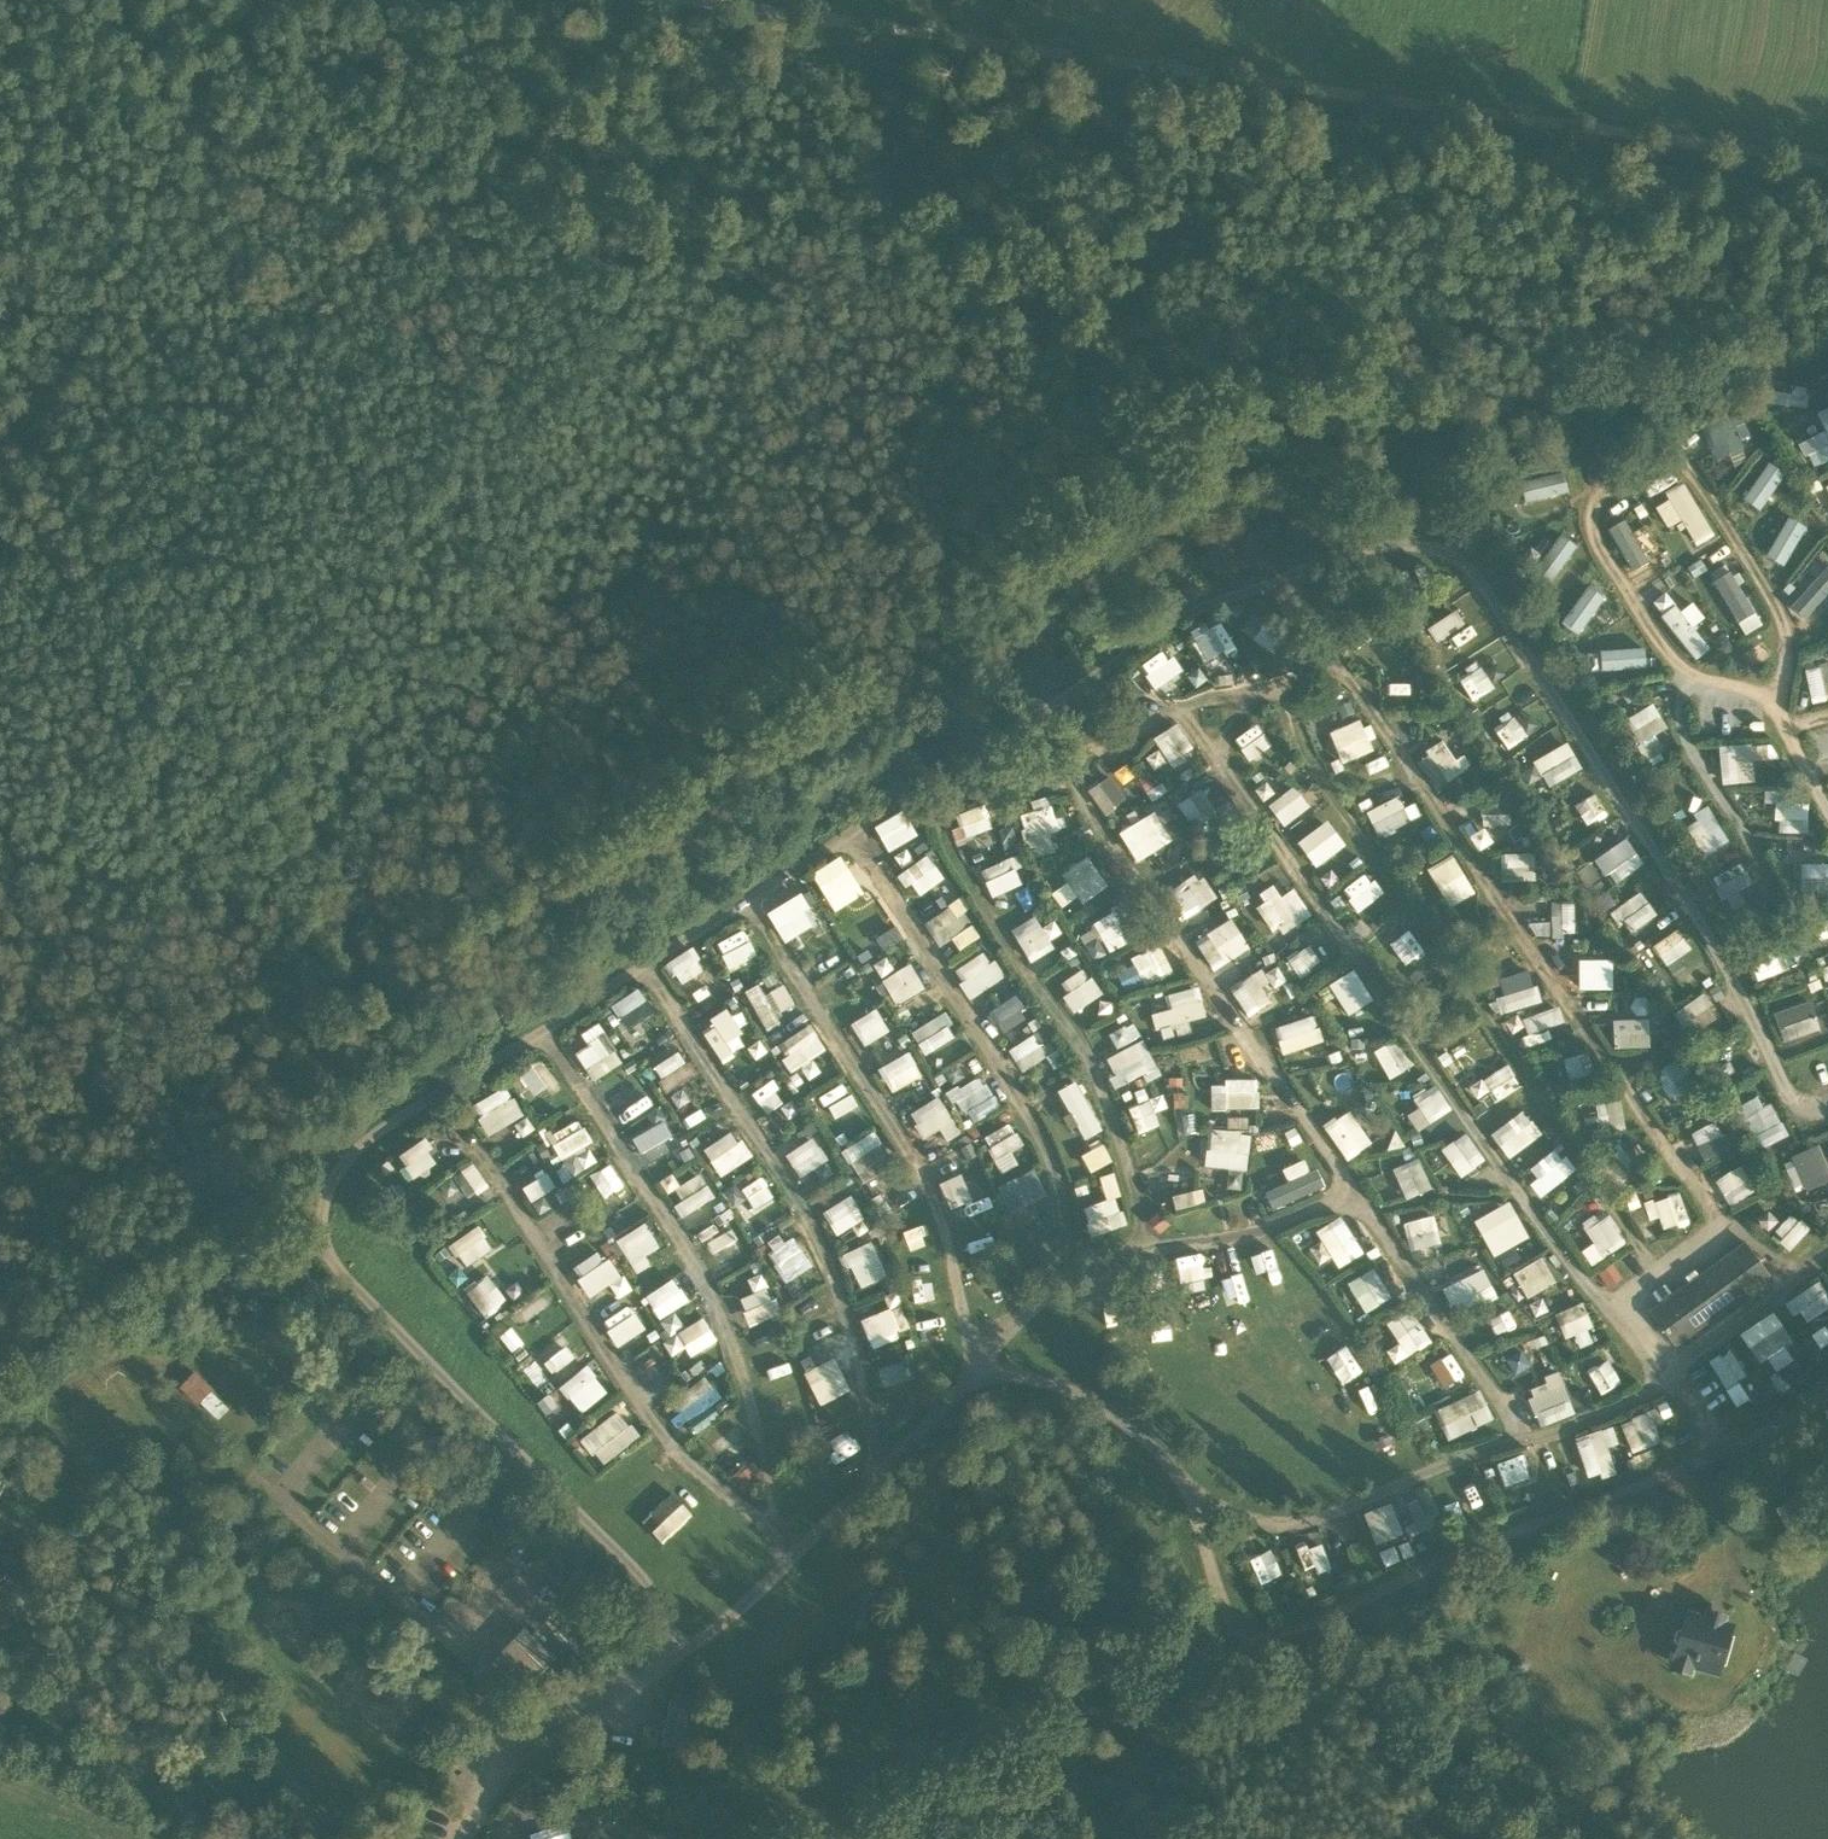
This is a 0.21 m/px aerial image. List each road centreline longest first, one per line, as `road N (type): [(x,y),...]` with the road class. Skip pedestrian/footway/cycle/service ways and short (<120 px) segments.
road 1 (track): [(688,0),(1827,160)]

